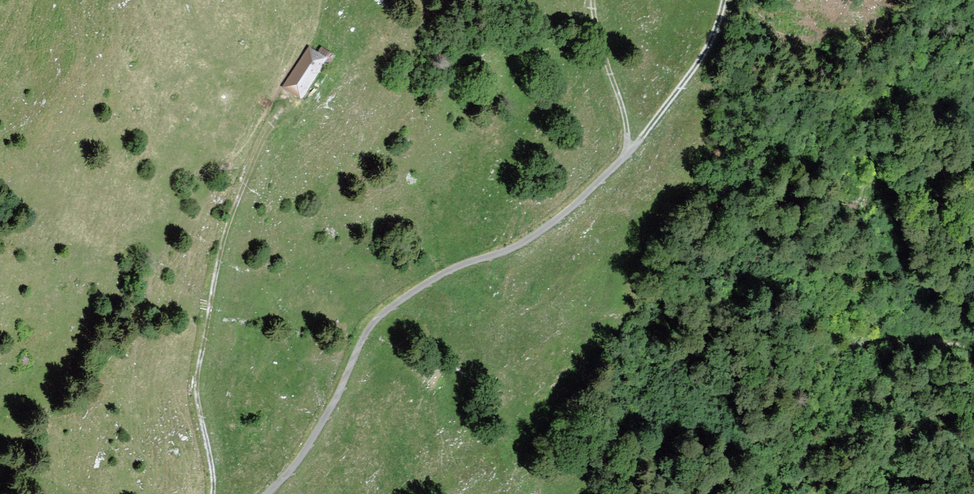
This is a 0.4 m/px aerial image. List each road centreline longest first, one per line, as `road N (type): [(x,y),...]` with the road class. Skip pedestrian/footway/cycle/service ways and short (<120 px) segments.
road 1 (track): [(258,493),(302,446),(368,327),(442,271),(526,241),(624,157)]
road 2 (track): [(211,493),(193,398),(214,261),(276,109)]
road 3 (track): [(624,157),(708,42),(721,0)]
road 4 (track): [(589,0),(624,157)]

